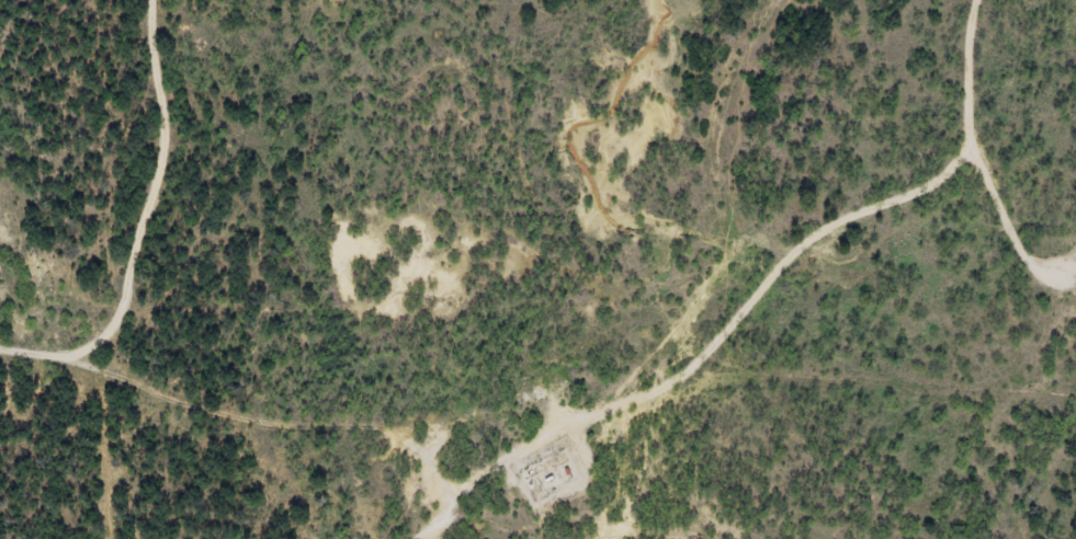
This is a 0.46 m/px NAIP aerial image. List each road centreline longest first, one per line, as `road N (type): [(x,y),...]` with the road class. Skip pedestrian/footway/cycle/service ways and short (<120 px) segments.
road 1 (residential): [(546,429),(686,397),(958,202),(996,157),(1006,0)]

